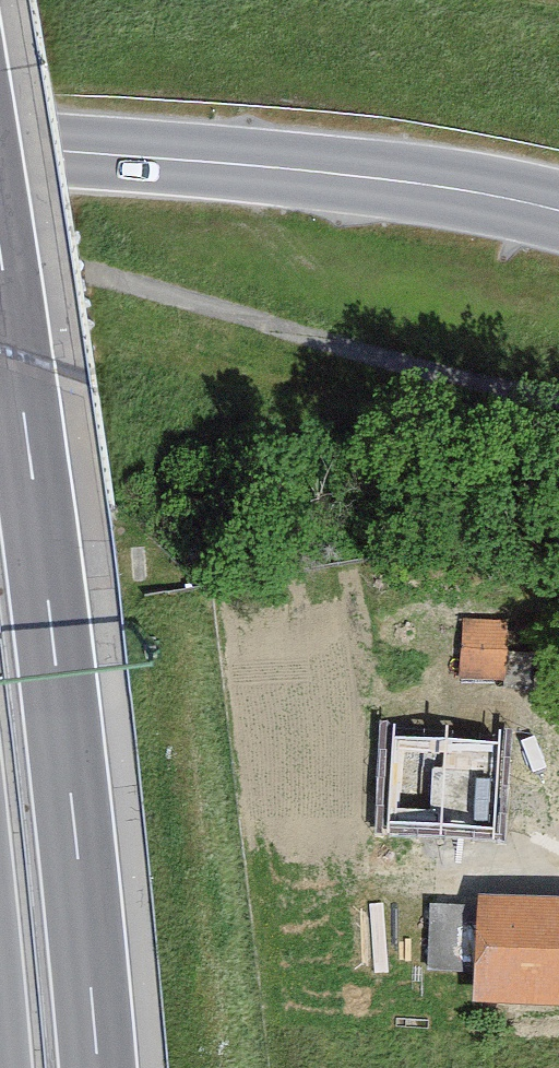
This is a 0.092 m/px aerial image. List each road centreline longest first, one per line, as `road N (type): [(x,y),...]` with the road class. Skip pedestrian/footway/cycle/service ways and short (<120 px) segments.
road 1 (motorway): [(118,1067),(95,825),(0,262)]
road 2 (primary): [(0,144),(401,182),(558,211)]

